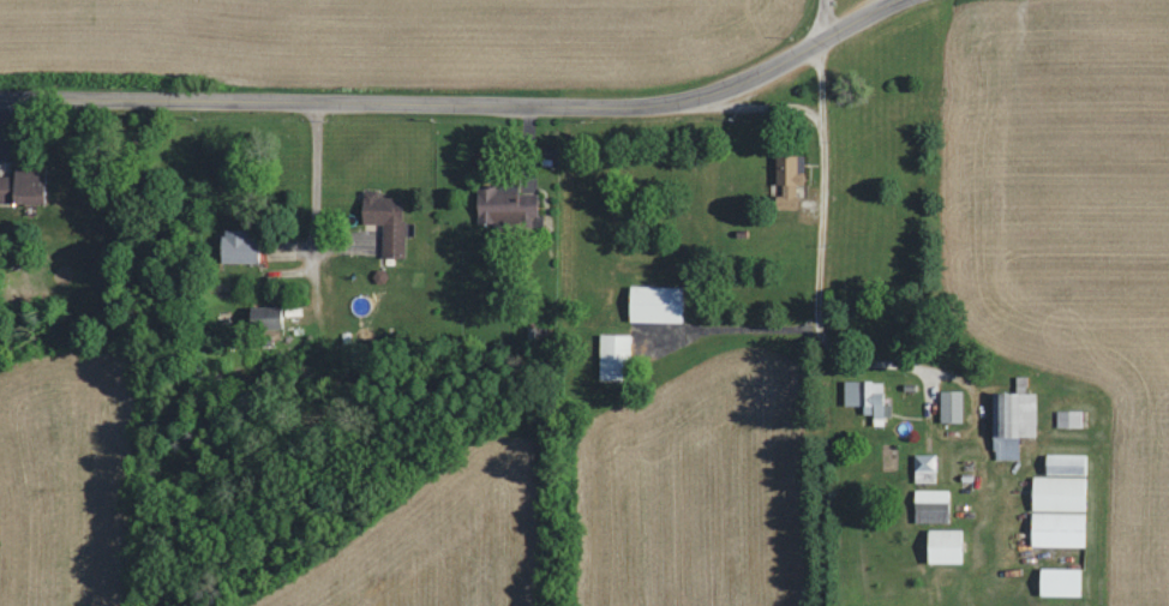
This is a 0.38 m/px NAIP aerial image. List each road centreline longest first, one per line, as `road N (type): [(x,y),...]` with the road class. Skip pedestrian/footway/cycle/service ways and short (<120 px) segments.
road 1 (tertiary): [(0,106),(657,106),(708,97)]
road 2 (residential): [(820,119),(816,330)]
road 3 (tertiary): [(708,97),(821,36)]

